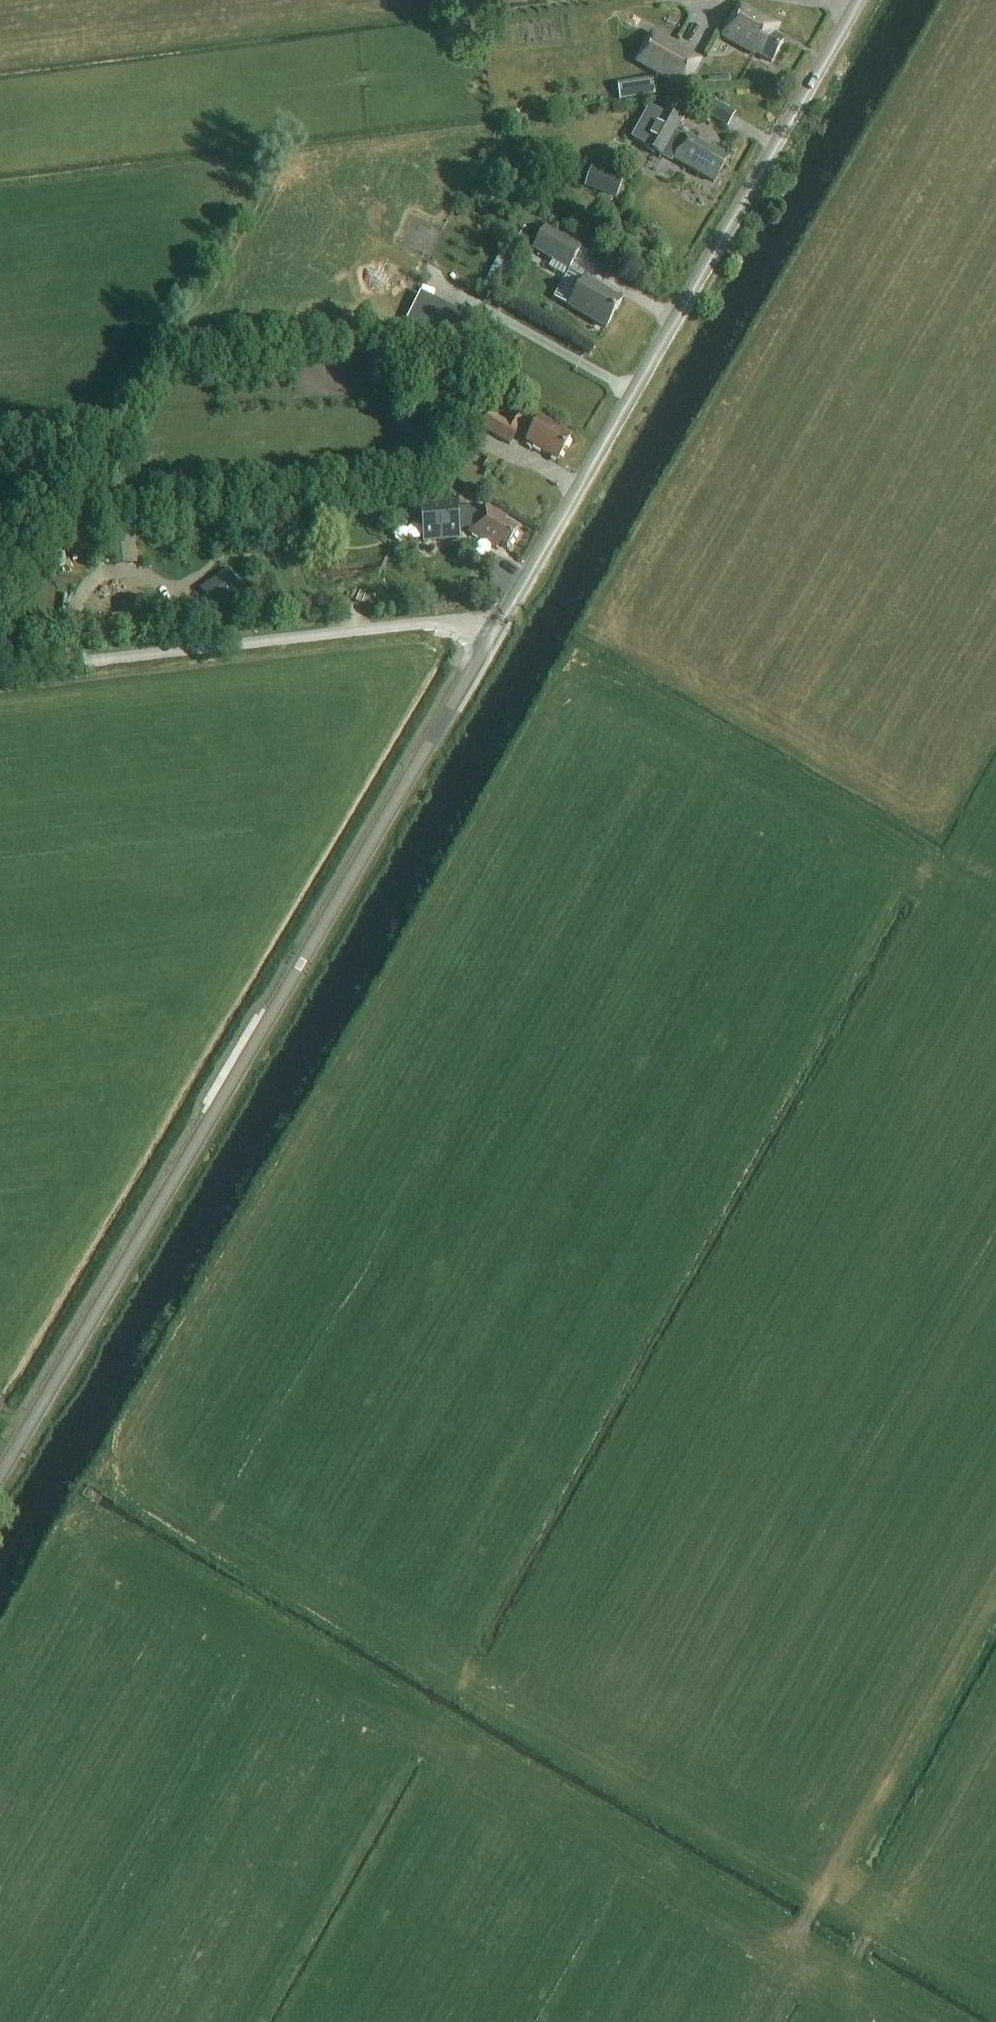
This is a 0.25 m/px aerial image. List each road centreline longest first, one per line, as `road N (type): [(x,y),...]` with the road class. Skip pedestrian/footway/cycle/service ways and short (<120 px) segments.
road 1 (unclassified): [(0,1475),(859,0)]

